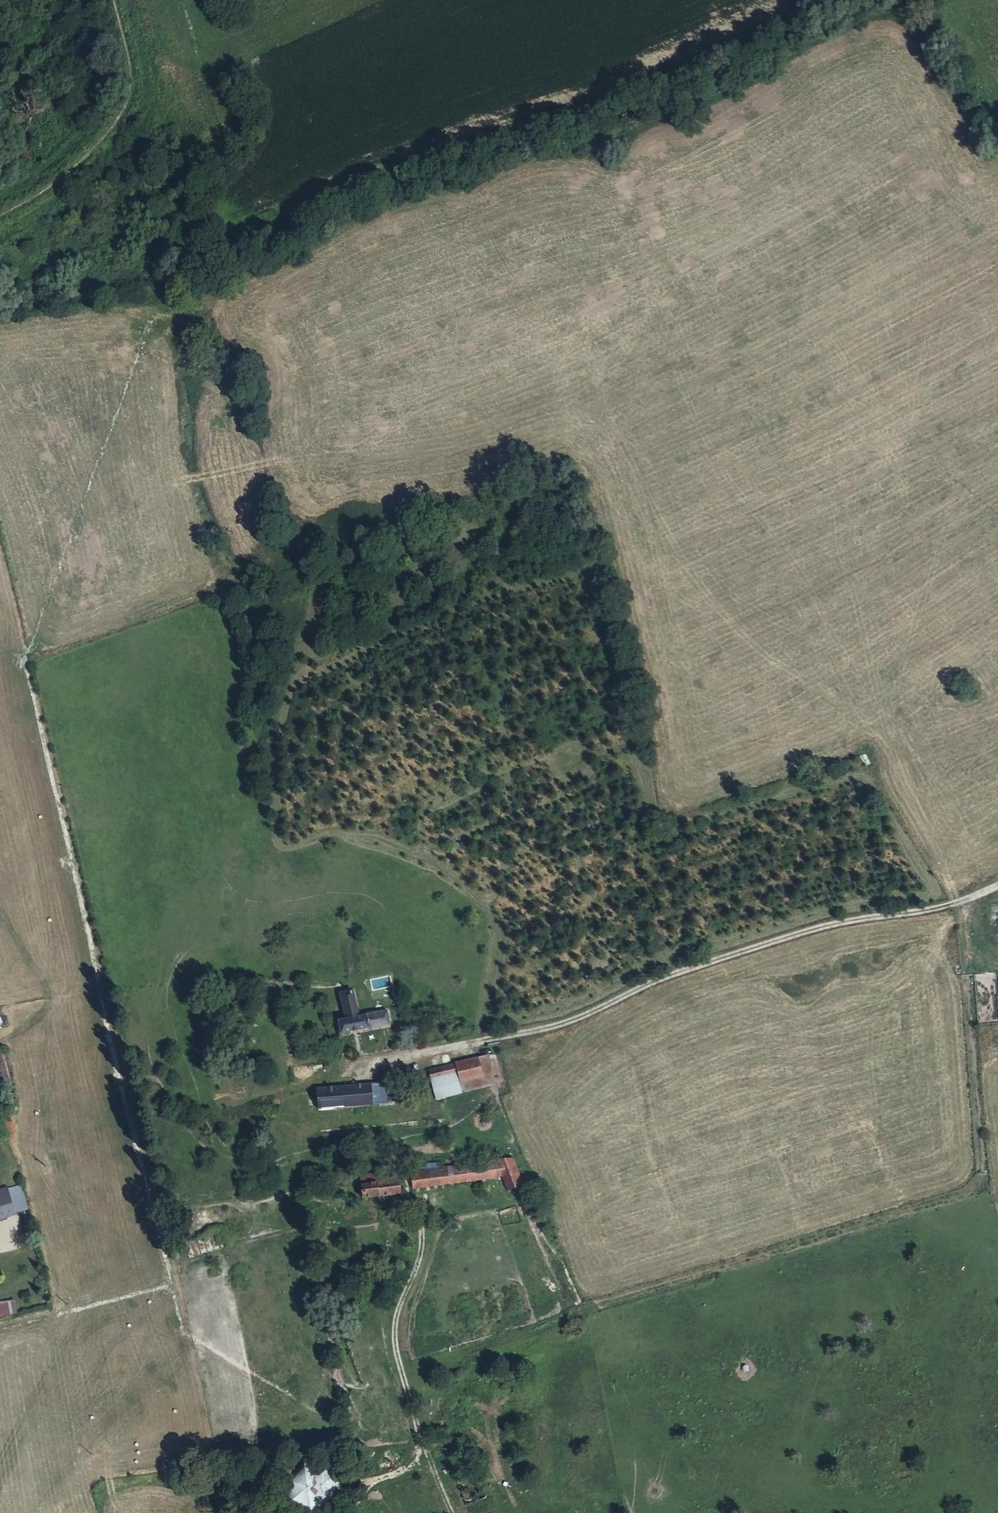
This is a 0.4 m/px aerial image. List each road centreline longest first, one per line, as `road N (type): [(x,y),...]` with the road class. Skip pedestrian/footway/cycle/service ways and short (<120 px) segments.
road 1 (track): [(997,889),(955,908),(825,931),(652,985),(572,1025),(463,1048)]

